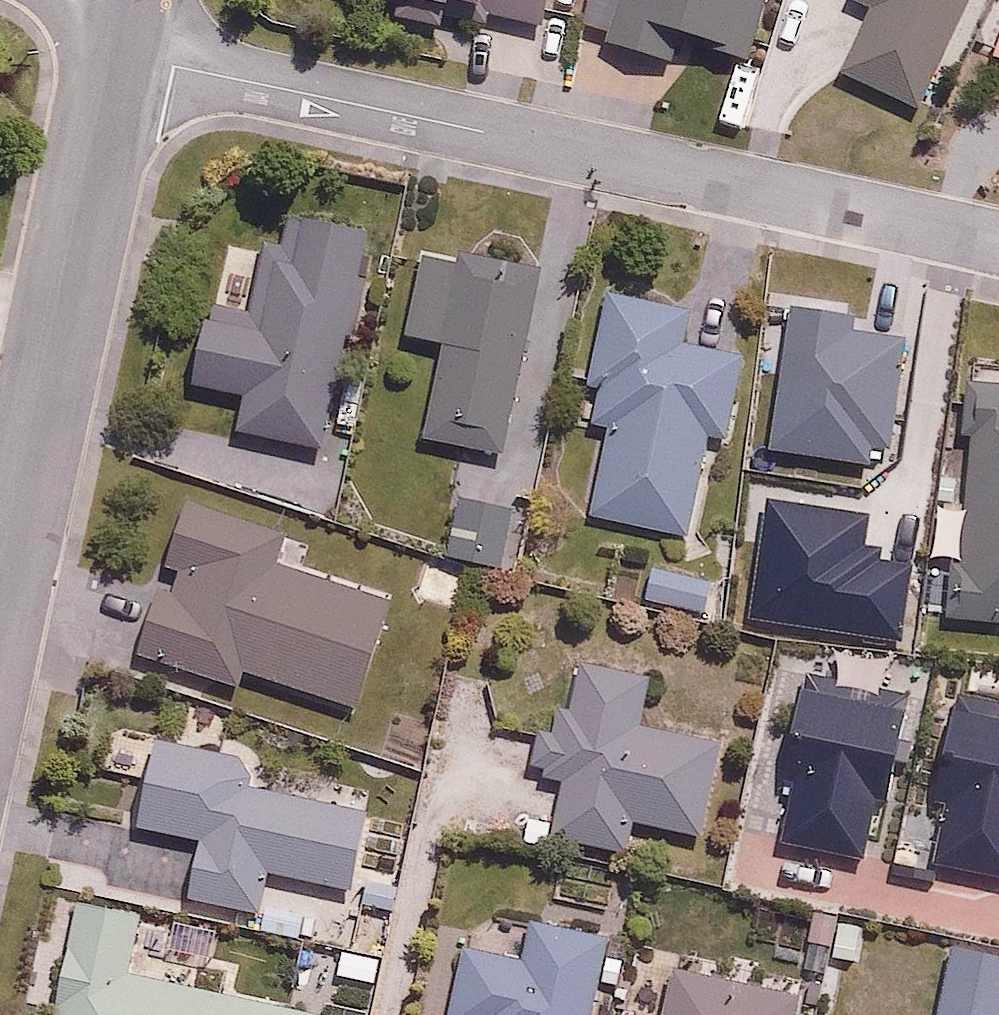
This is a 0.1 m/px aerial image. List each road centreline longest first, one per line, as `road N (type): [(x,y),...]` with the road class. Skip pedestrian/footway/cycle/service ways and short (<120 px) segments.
road 1 (residential): [(998,243),(118,53)]
road 2 (residential): [(118,53),(0,602)]

